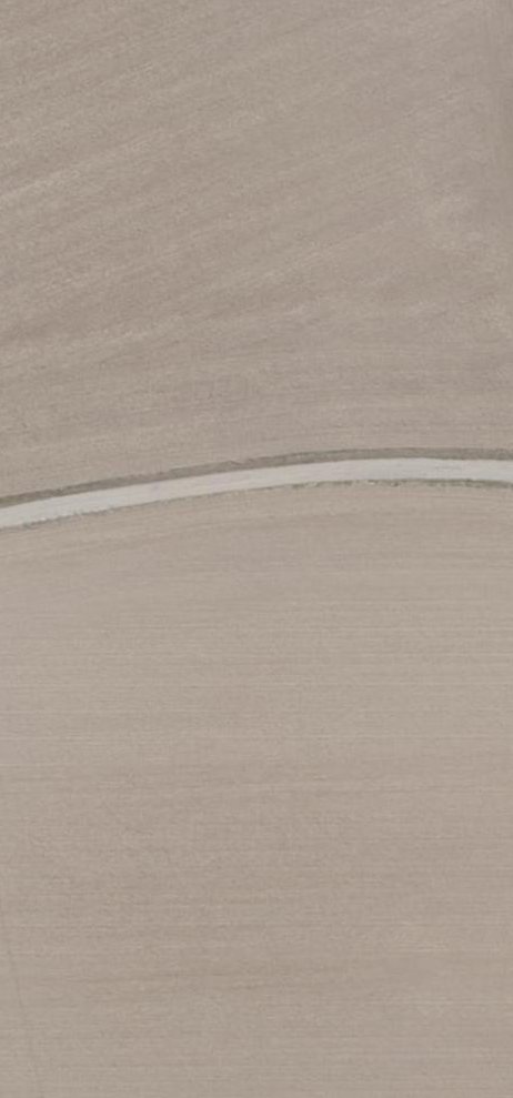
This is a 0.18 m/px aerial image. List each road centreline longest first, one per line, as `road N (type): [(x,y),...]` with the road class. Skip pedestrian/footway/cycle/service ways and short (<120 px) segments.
road 1 (track): [(512,475),(260,480),(0,523)]

